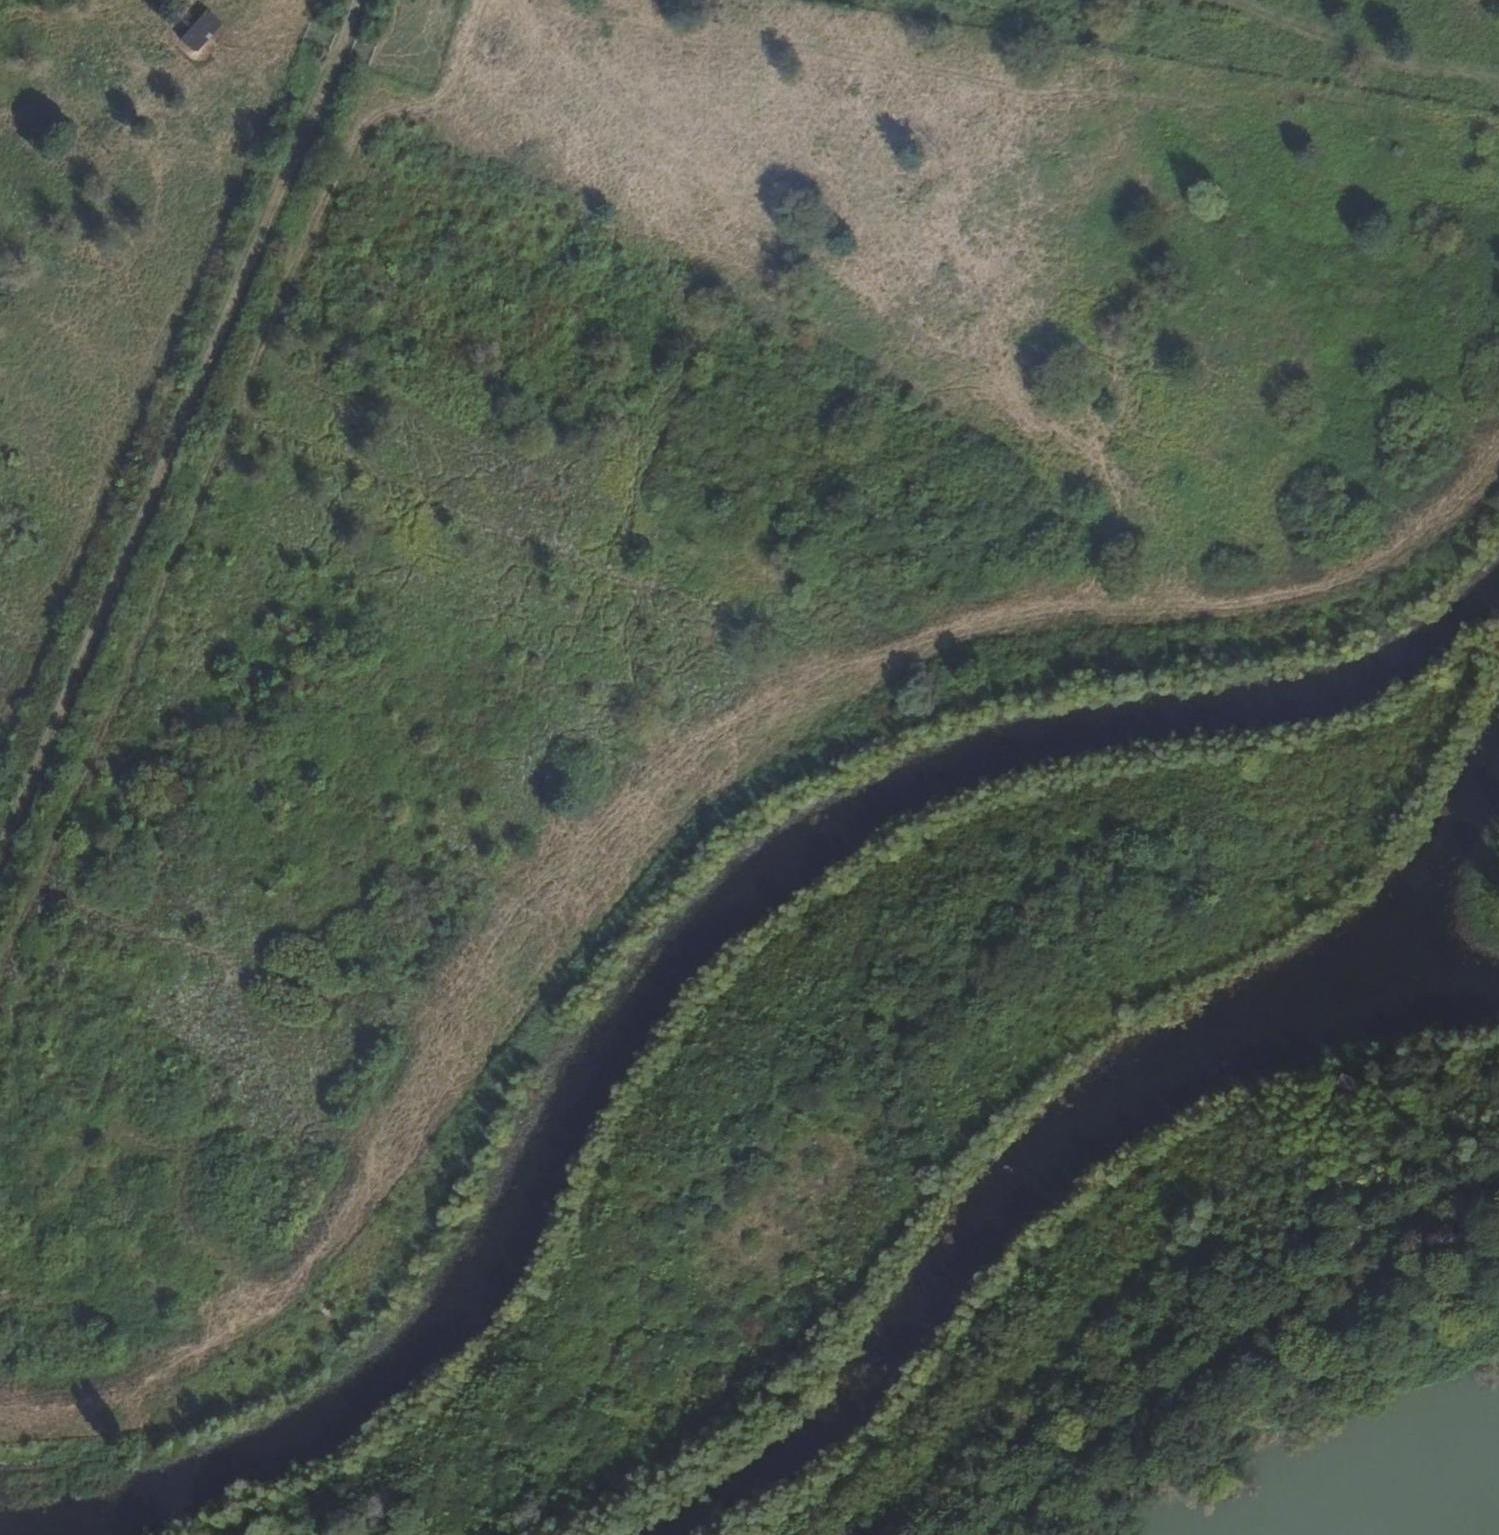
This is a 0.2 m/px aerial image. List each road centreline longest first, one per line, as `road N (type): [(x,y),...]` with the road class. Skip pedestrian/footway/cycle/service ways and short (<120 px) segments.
road 1 (track): [(1370,1235),(985,1534)]
road 2 (track): [(1498,1173),(1370,1235)]

